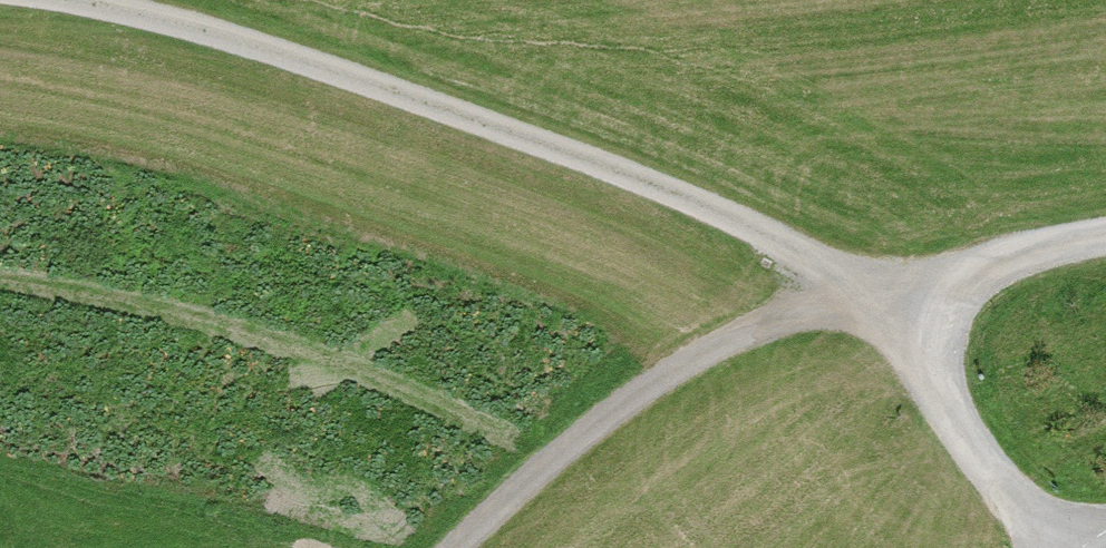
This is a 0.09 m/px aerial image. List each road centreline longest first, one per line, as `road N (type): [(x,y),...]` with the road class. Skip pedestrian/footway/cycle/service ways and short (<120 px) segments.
road 1 (track): [(878,294),(686,197),(480,119),(124,16),(0,1)]
road 2 (track): [(878,294),(762,330),(641,391),(455,547)]
road 3 (track): [(1056,547),(978,454),(878,294)]
road 4 (track): [(1105,236),(878,294)]

